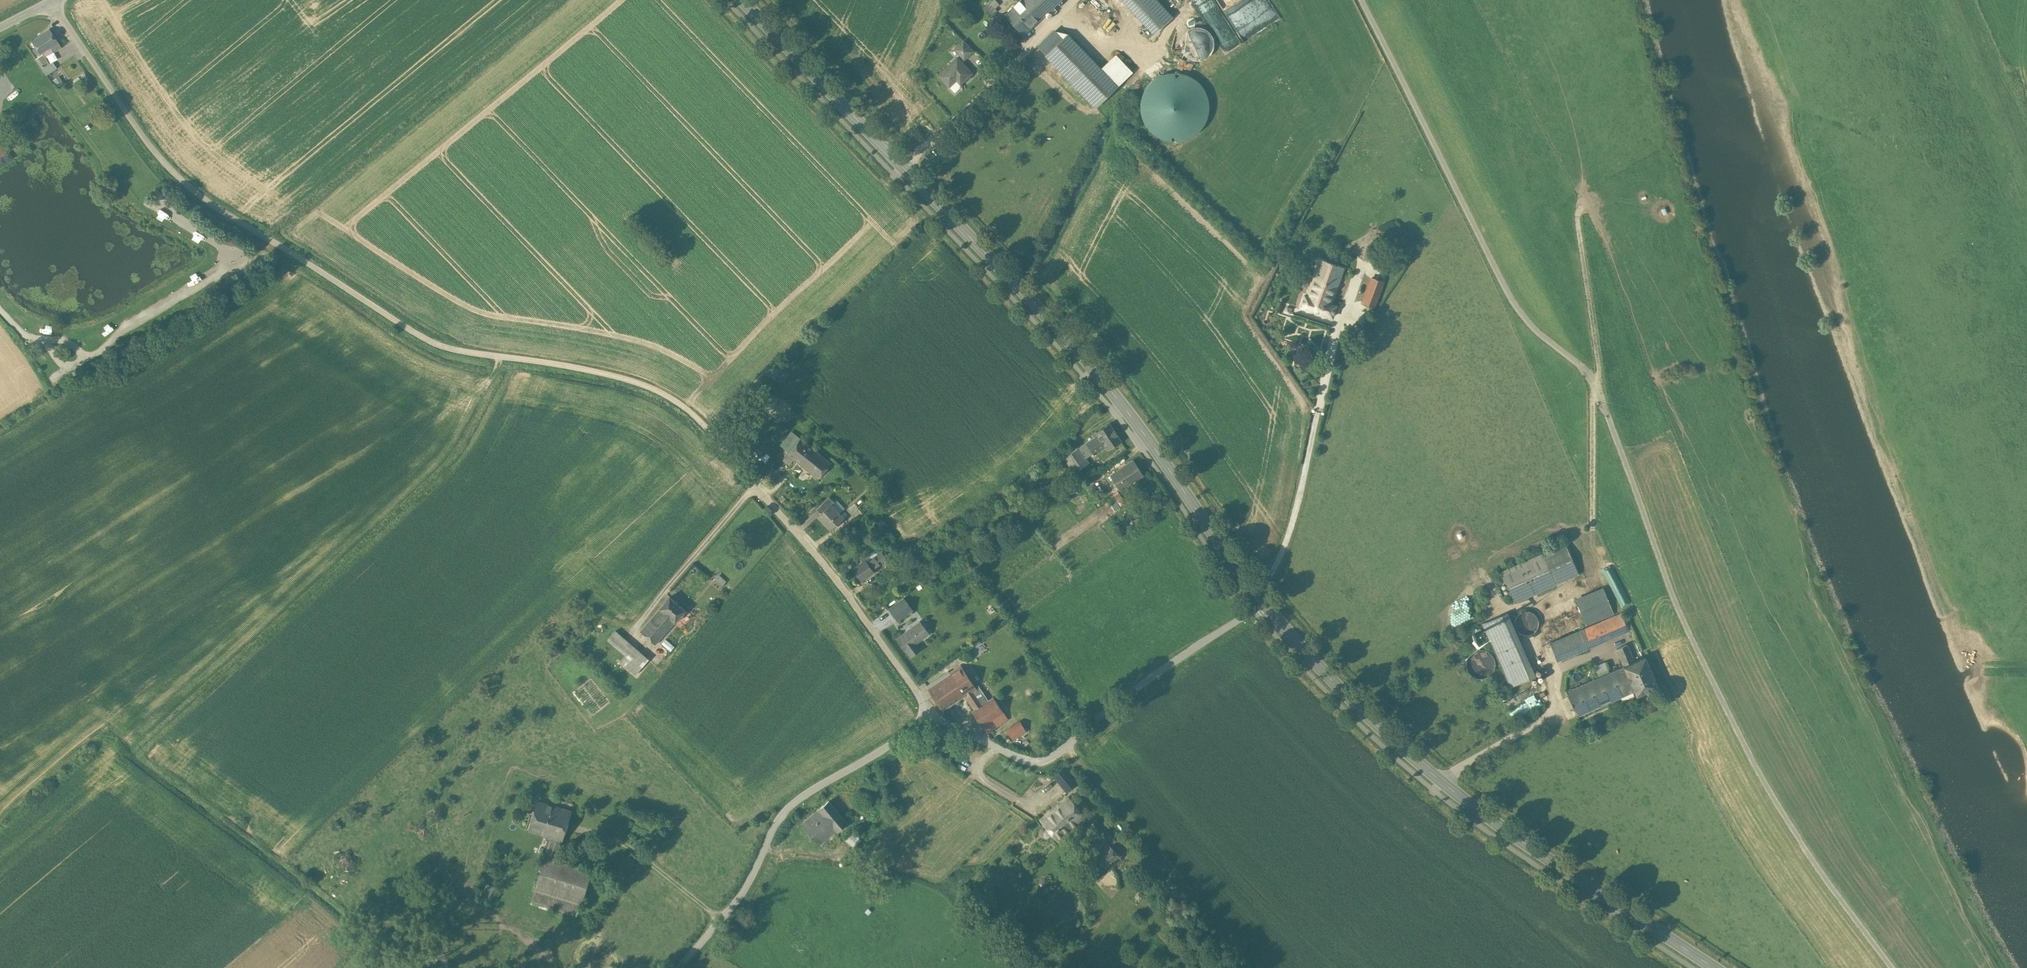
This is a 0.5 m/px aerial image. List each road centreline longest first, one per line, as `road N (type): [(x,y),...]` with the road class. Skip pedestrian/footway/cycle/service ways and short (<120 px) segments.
road 1 (unclassified): [(931,714),(798,531),(692,413),(651,387),(597,369),(437,341),(189,188),(147,142),(53,0)]
road 2 (secondary): [(743,0),(1096,371),(1263,601)]
road 3 (secondary): [(1263,601),(1410,755),(1544,857),(1715,967)]
road 4 (unclassified): [(1263,601),(1047,760),(1034,762),(931,714)]
road 5 (unclassified): [(931,714),(799,797),(736,901),(677,967)]
road 6 (track): [(1583,204),(1580,226),(1602,385),(1594,531)]

